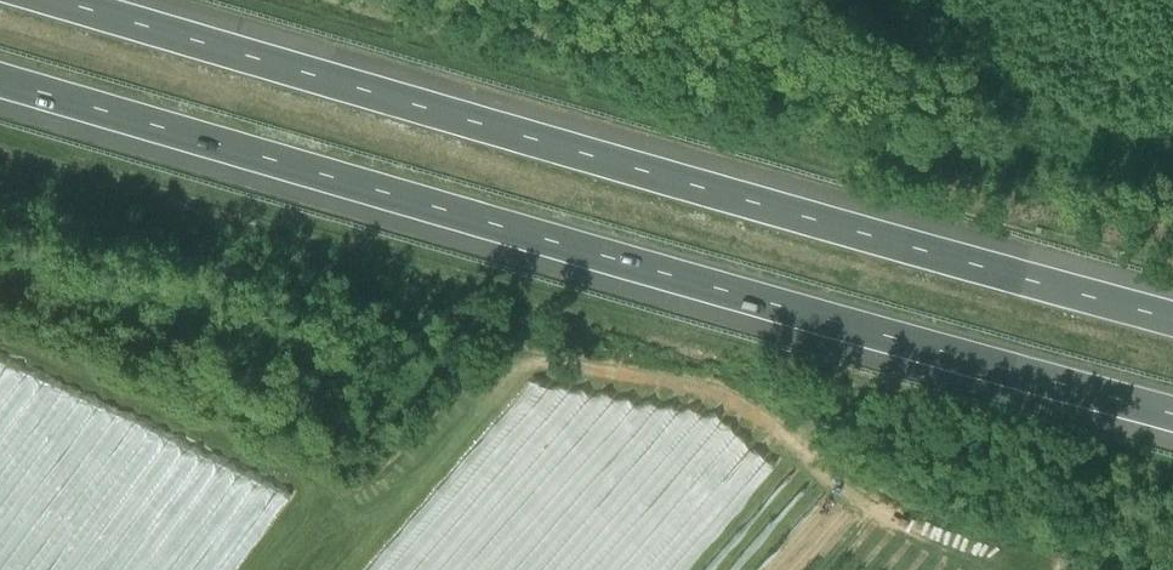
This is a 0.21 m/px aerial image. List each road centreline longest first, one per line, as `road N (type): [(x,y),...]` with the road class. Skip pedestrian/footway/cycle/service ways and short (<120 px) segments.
road 1 (motorway): [(0,85),(1172,416)]
road 2 (motorway): [(1172,314),(60,0)]

